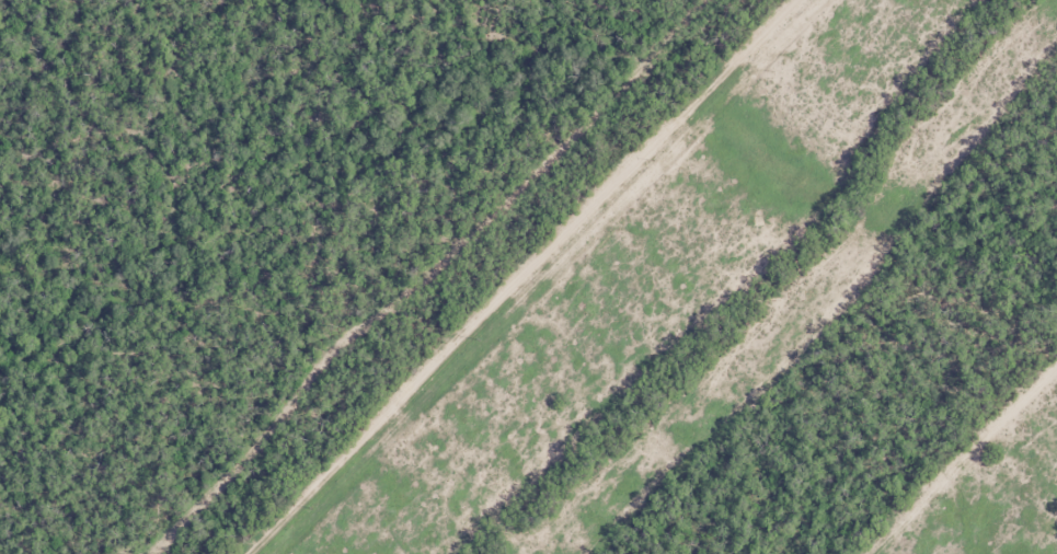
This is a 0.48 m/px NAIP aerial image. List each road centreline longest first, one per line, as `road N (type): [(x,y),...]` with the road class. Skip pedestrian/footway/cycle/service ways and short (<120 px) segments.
road 1 (residential): [(912,0),(362,553)]
road 2 (residential): [(245,553),(795,0)]

